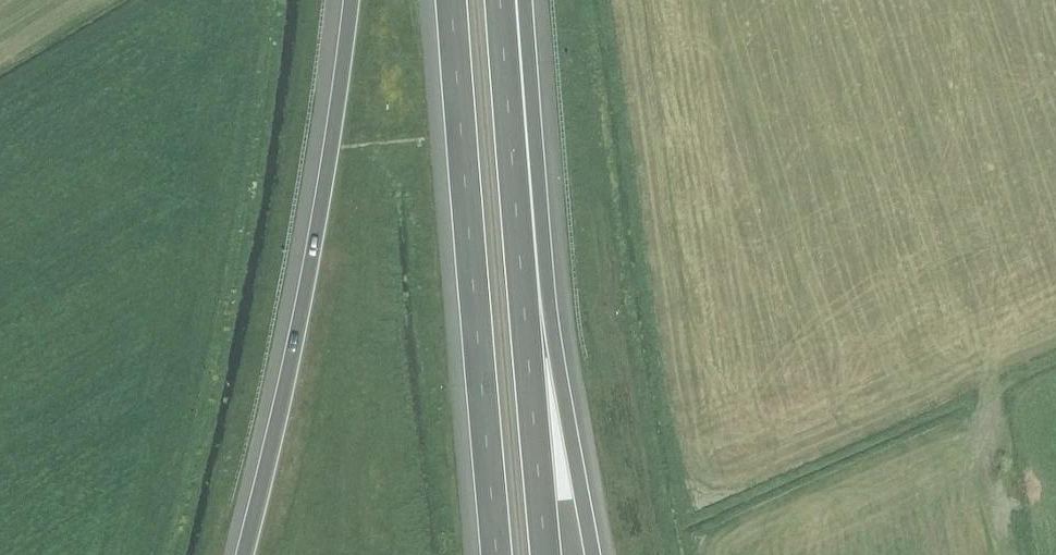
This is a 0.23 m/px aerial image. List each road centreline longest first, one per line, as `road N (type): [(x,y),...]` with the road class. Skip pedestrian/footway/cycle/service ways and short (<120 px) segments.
road 1 (trunk): [(354,0),(308,285),(246,554)]
road 2 (motorway): [(451,0),(498,554)]
road 3 (trunk): [(593,554),(520,264)]
road 4 (motorway): [(548,554),(520,264)]
road 5 (motorway): [(520,264),(501,0)]

